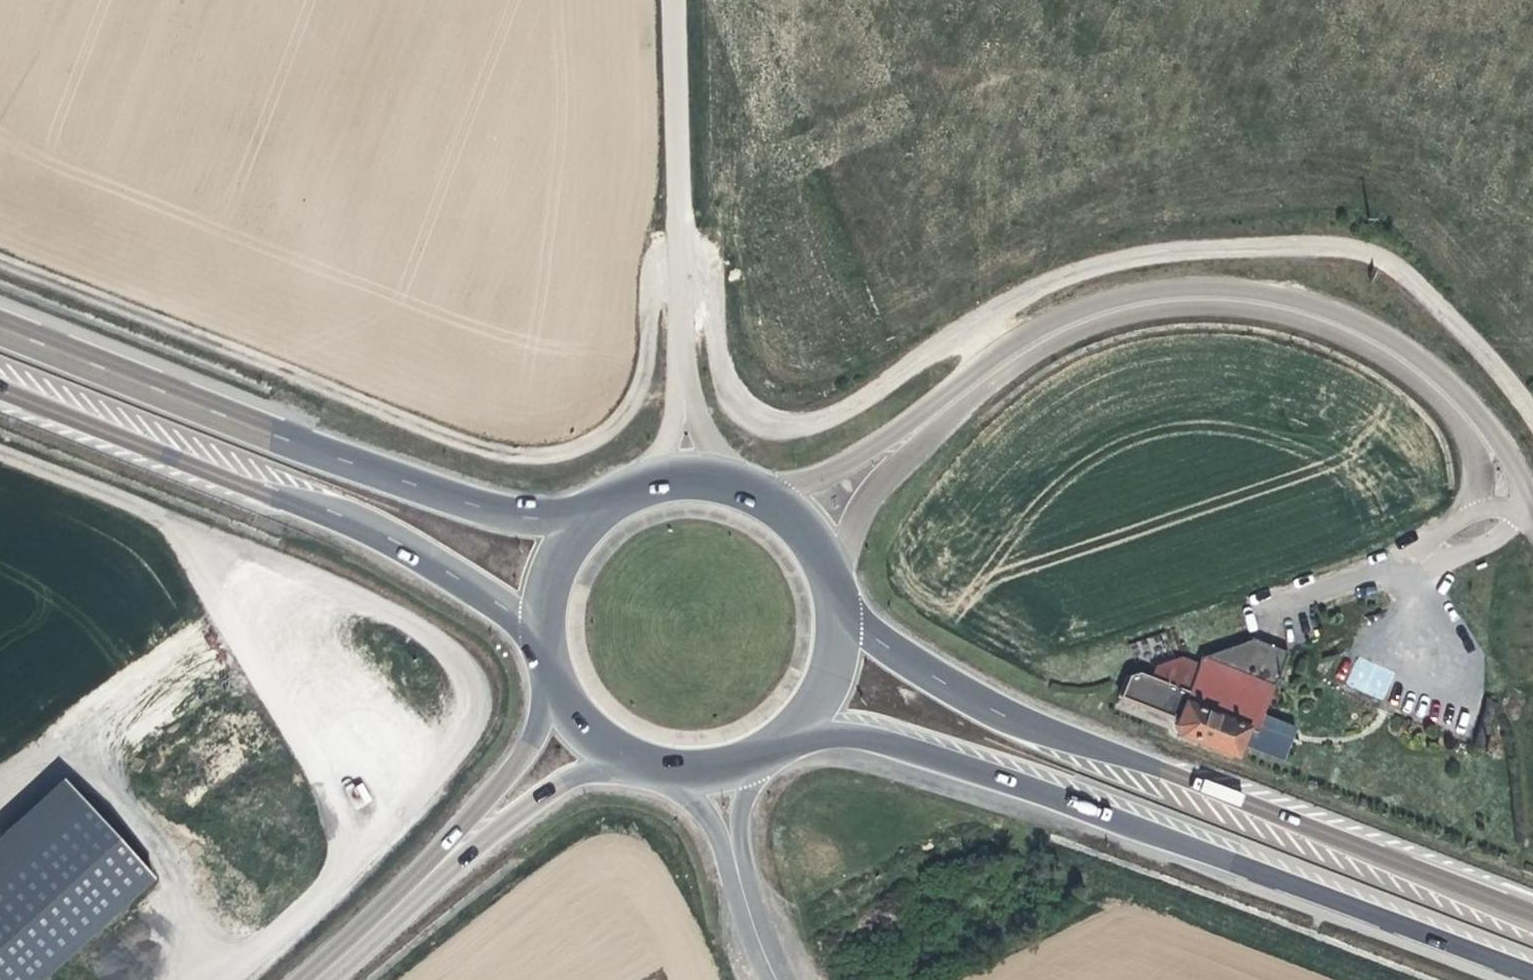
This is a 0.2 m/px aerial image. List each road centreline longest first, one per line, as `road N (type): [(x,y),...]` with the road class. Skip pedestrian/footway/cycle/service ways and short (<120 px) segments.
road 1 (track): [(0,258),(507,454),(578,449),(634,403),(655,282),(680,240),(708,278),(723,381),(741,409),(765,422),(796,426),(833,417),(979,321)]
road 2 (primary): [(782,740),(867,735),(1532,973)]
road 3 (primary): [(1532,917),(1008,716),(897,654),(839,601)]
road 4 (track): [(227,979),(372,841),(185,529),(0,456)]
road 5 (track): [(1002,366),(979,321),(1041,284),(1156,253),(1338,246),(1405,270),(1459,323),(1532,417)]
road 6 (primary): [(604,509),(552,518),(512,513),(398,480),(0,327)]
road 7 (primary): [(0,388),(419,552),(518,615),(550,647)]
road 8 (tertiary): [(941,410),(1043,340),(1089,319),(1188,298),(1230,298),(1332,322),(1380,344),(1452,402)]
road 9 (unclassified): [(681,0),(684,353)]
road 10 (secondary): [(403,899),(559,783),(641,760)]
road 11 (secondary): [(559,679),(512,772),(403,899)]
road 12 (tertiary): [(834,579),(868,500),(941,410)]
road 13 (tertiary): [(941,410),(827,474),(759,492)]
road 14 (primary): [(782,740),(830,679),(839,601)]
road 15 (primary): [(604,509),(582,531),(553,585),(550,647)]
road 16 (unclassified): [(684,353),(674,423),(635,490)]
road 17 (unclassified): [(743,486),(702,422),(684,353)]
road 18 (tertiary): [(733,853),(781,979)]
road 19 (tertiary): [(1532,507),(1510,458),(1452,402)]
road 20 (secondary): [(403,899),(309,979)]

